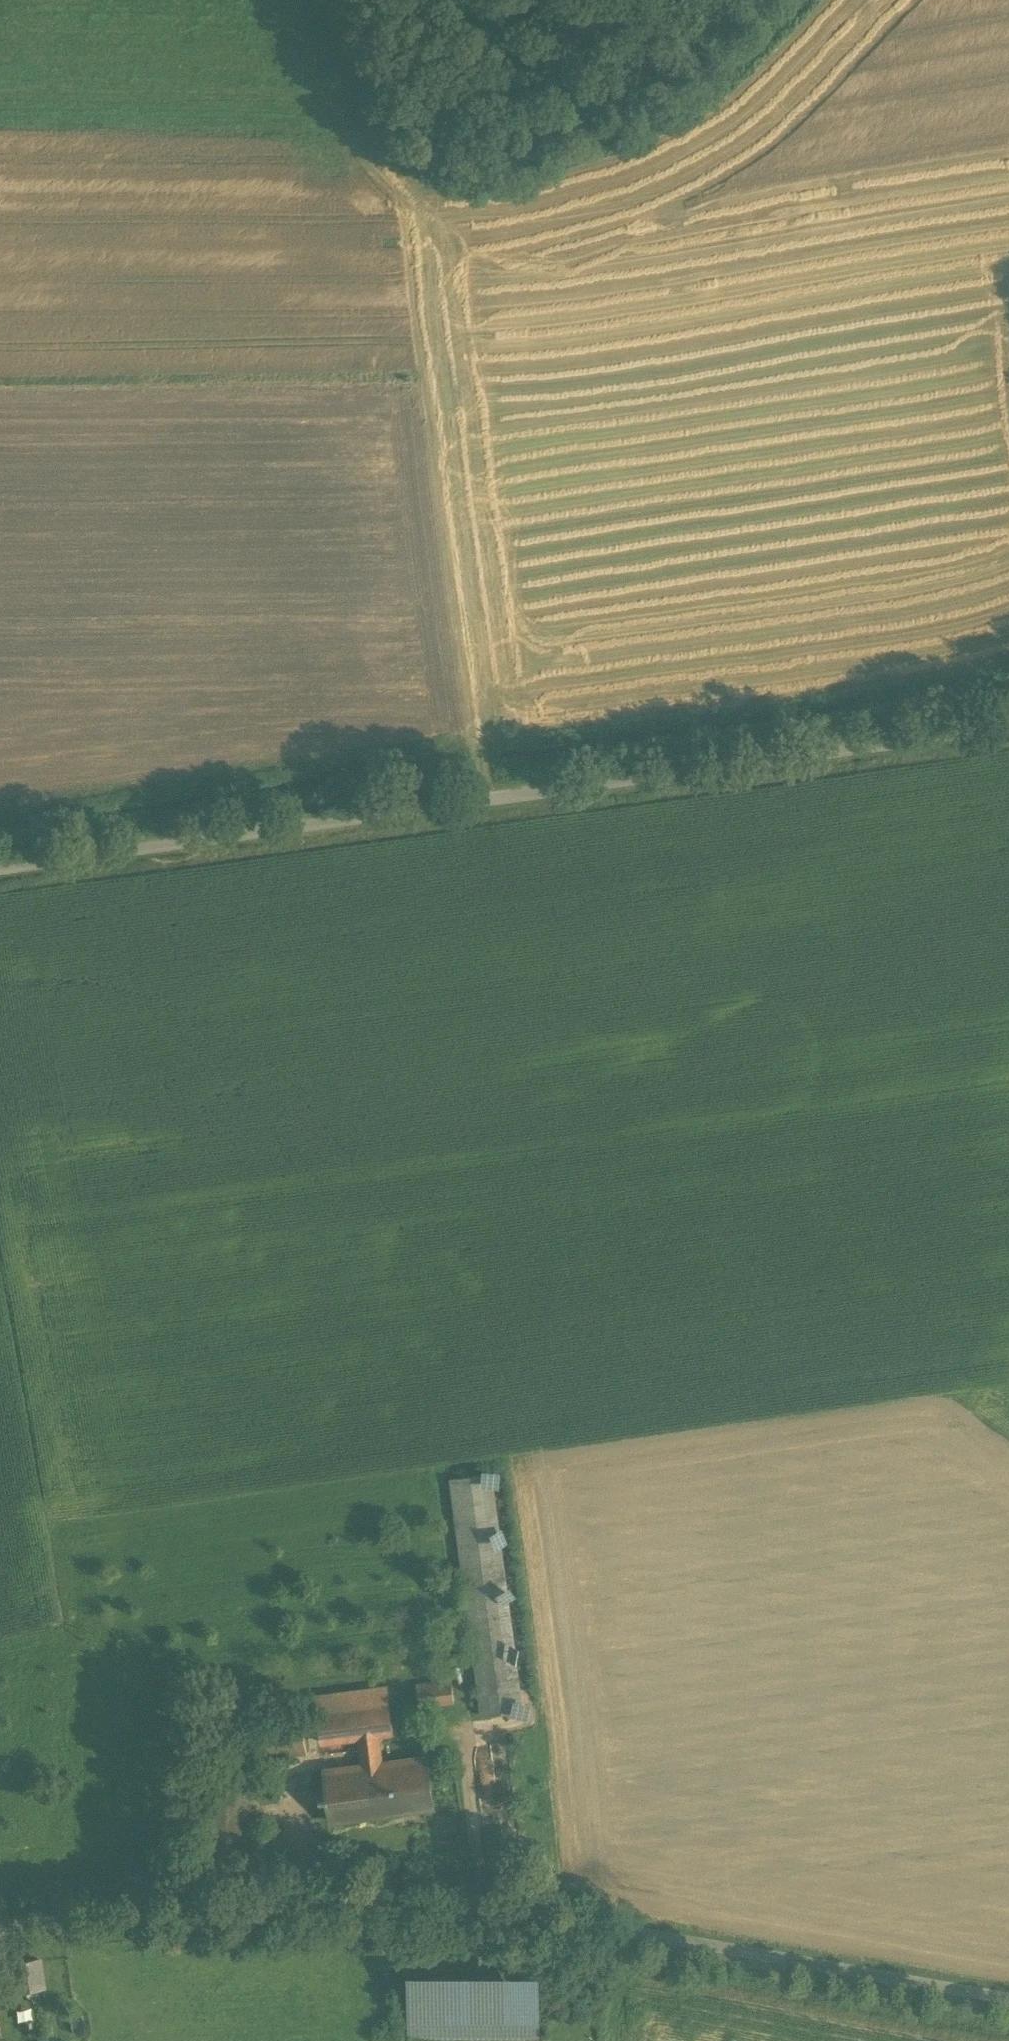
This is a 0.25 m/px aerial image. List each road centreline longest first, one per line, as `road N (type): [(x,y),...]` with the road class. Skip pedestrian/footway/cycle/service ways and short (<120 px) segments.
road 1 (unclassified): [(0,1934),(224,1895),(426,1898),(1008,1998)]
road 2 (unclassified): [(1008,722),(0,869)]

